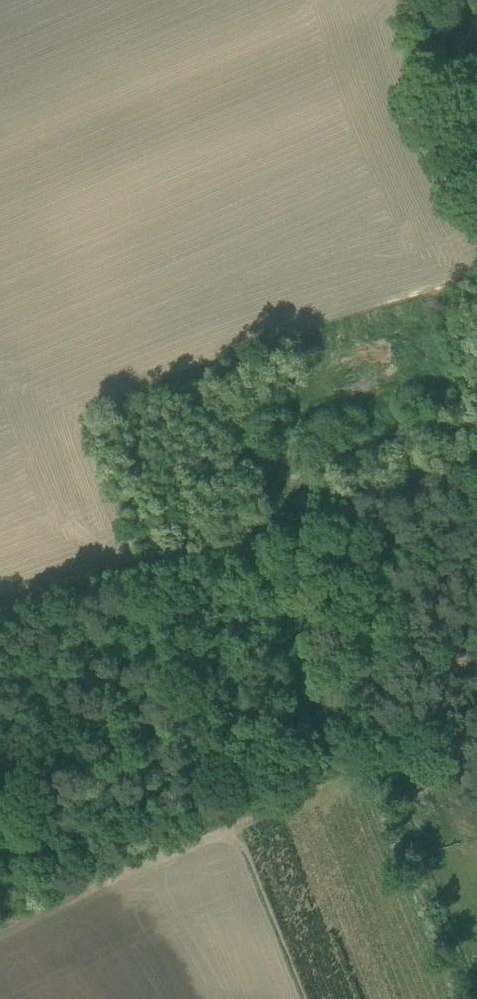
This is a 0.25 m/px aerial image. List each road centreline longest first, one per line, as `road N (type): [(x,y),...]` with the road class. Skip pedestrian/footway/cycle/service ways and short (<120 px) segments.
road 1 (track): [(476,475),(231,546),(139,568),(80,572),(0,599)]
road 2 (track): [(0,938),(326,781)]
road 3 (track): [(293,524),(283,467),(297,417),(322,380)]

